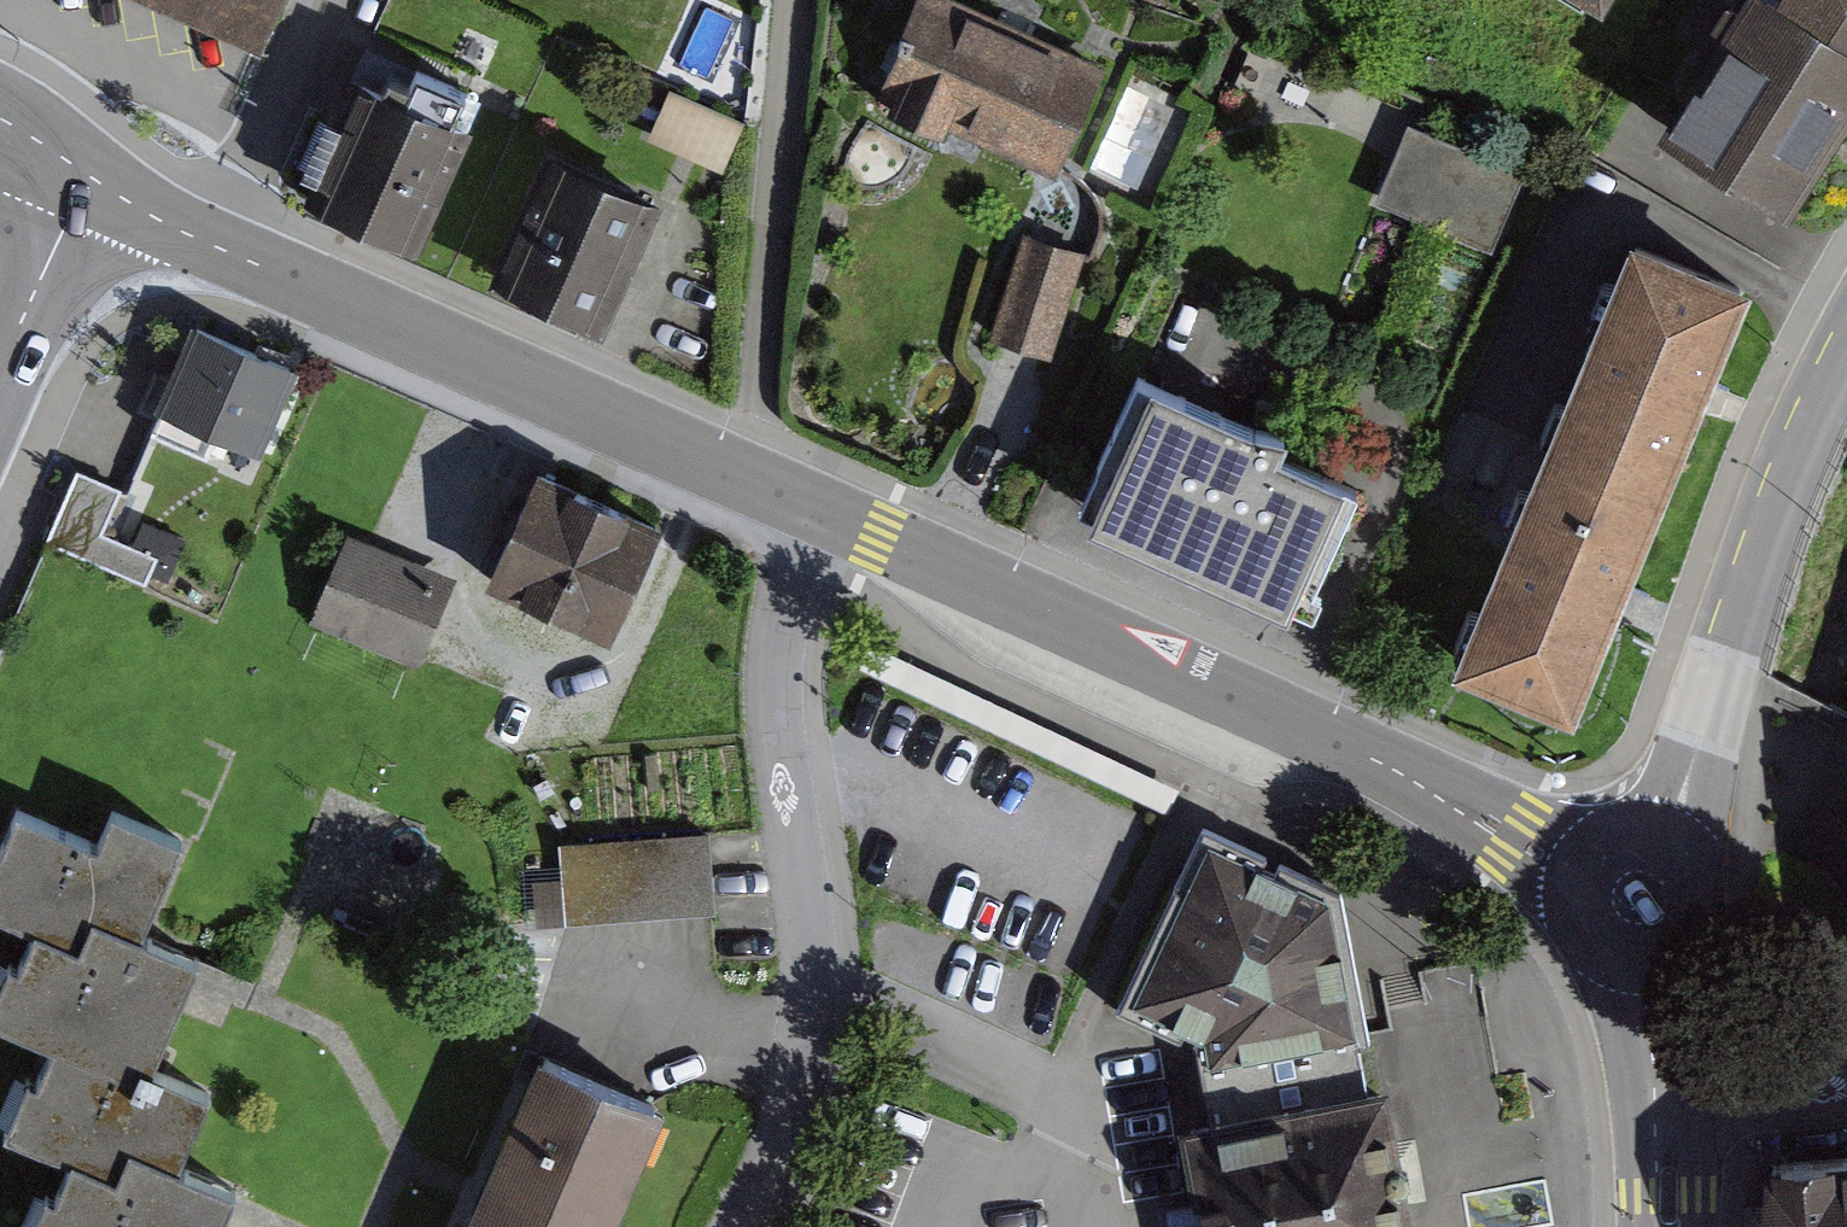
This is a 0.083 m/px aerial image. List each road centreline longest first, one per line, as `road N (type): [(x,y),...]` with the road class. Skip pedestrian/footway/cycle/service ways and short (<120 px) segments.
road 1 (tertiary): [(1640,902),(1273,713),(814,511)]
road 2 (residential): [(814,511),(800,559),(785,699),(801,1022),(788,1120),(754,1226)]
road 3 (tertiary): [(814,511),(230,253)]
road 4 (tertiary): [(1640,902),(1775,508),(1846,349)]
road 5 (residential): [(230,253),(333,0)]
road 6 (tertiary): [(84,182),(0,371)]
road 7 (tertiary): [(1665,1103),(1640,902)]
road 8 (residential): [(1665,1103),(1733,1103),(1846,1085)]
road 9 (tertiary): [(230,253),(84,182)]
road 10 (tertiary): [(1667,1226),(1665,1103)]

